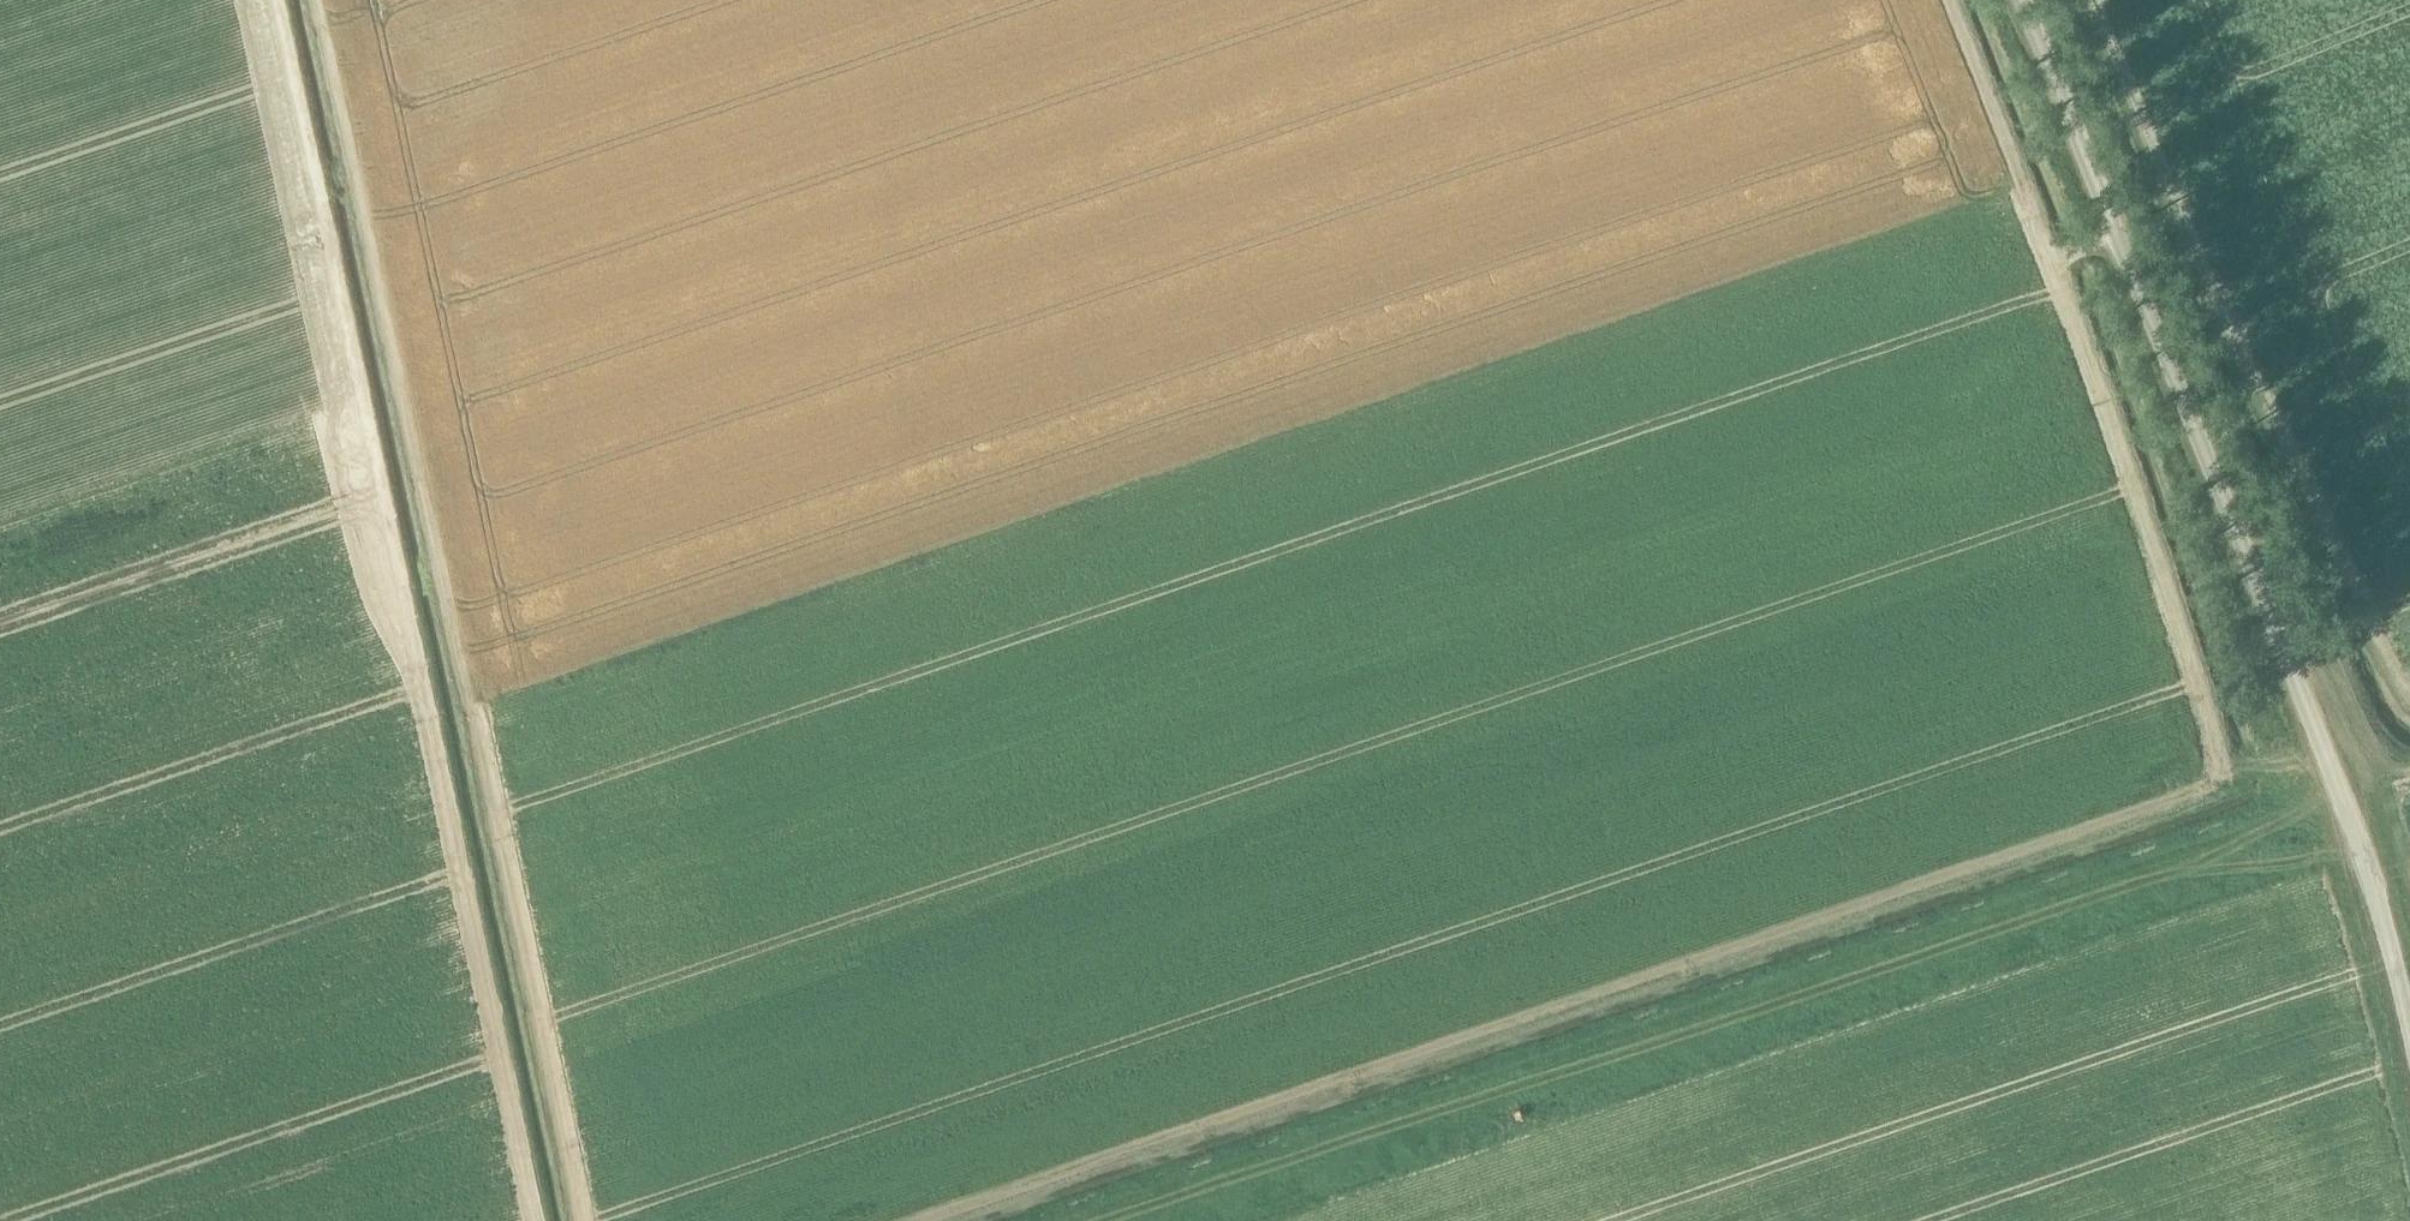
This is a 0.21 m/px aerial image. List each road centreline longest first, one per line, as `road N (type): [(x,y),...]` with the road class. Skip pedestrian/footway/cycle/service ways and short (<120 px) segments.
road 1 (unclassified): [(2409,1037),(2346,807),(2020,0)]

